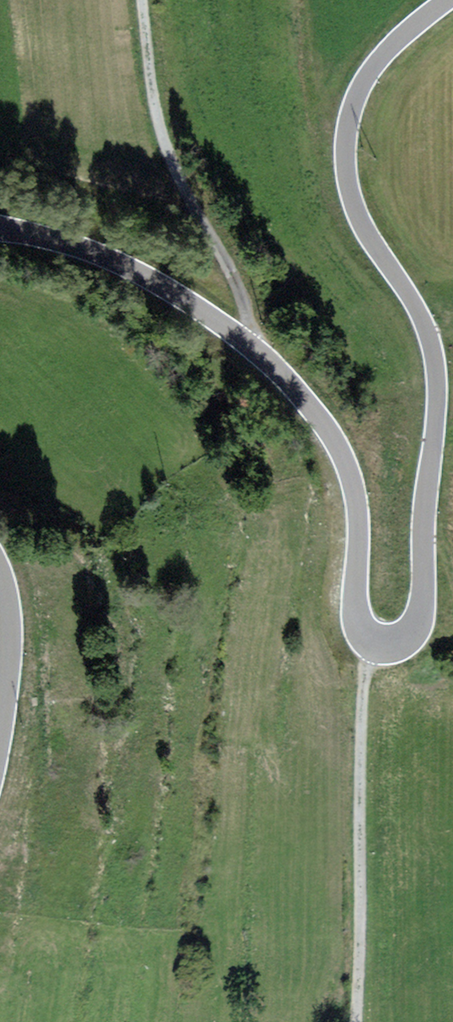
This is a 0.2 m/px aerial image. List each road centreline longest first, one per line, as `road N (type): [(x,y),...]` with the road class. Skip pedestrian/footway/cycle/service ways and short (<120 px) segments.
road 1 (tertiary): [(447,0),(366,78),(345,159),(356,214),(421,317),(436,362),(422,601),(406,637),(384,643),(361,630),(357,509),(348,471),(324,425),(258,353)]
road 2 (track): [(374,642),(361,714),(360,1021)]
road 3 (track): [(232,278),(179,183),(146,71),(139,0)]
road 4 (tertiary): [(258,353),(134,269),(0,228)]

